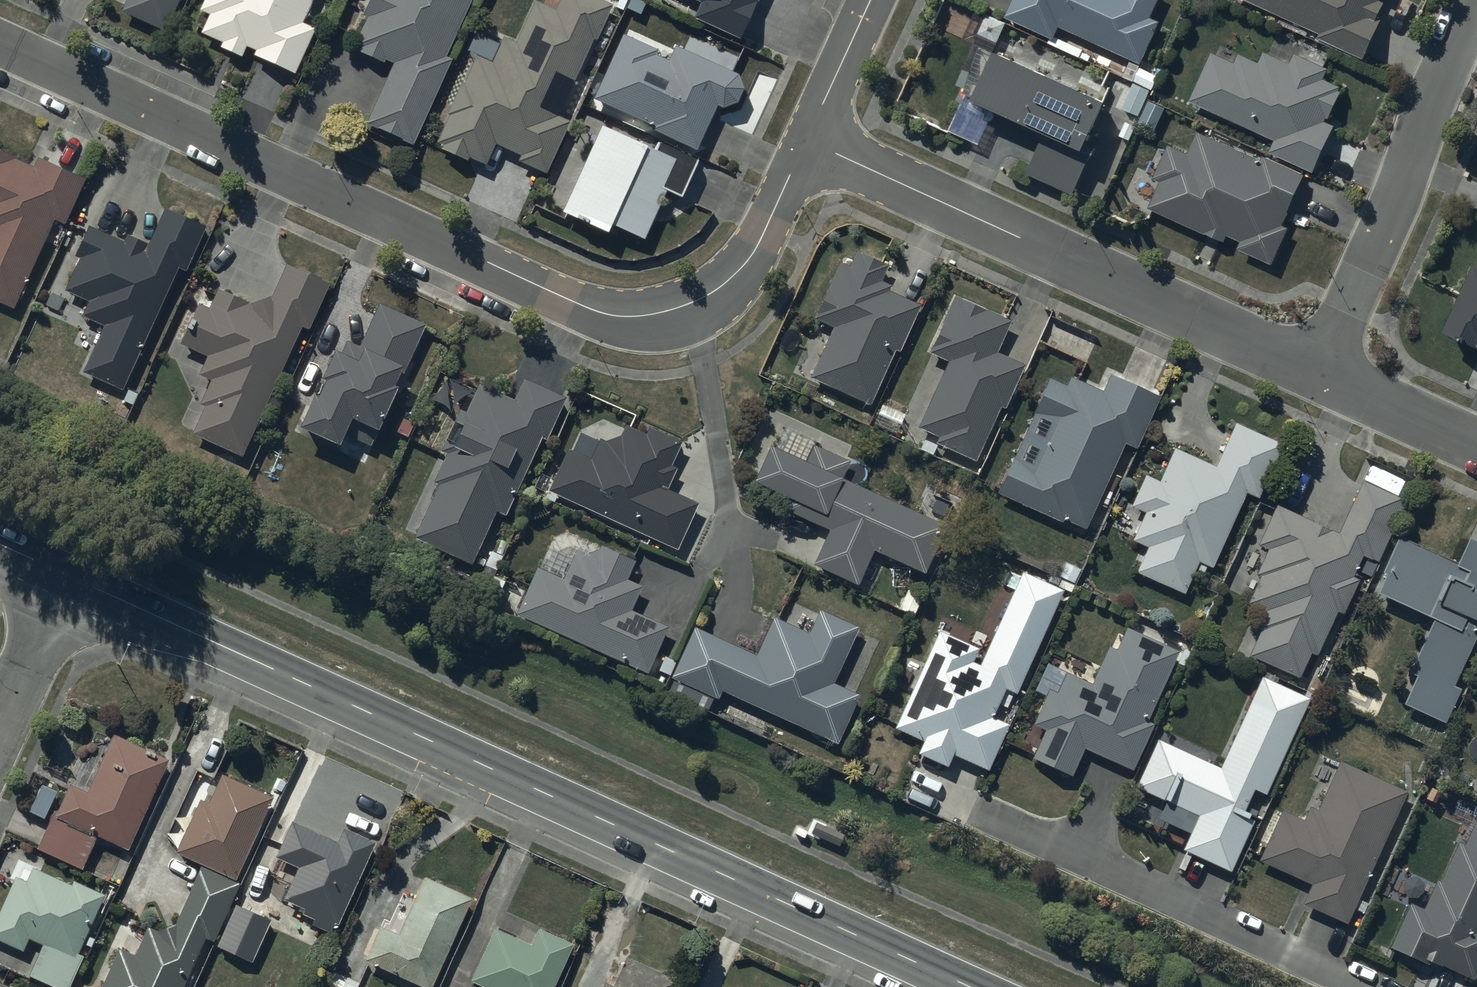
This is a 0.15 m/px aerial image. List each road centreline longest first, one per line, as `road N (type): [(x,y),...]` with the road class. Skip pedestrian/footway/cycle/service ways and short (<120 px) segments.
road 1 (secondary): [(970,986),(63,574)]
road 2 (residential): [(0,44),(574,307),(646,320),(693,311)]
road 3 (residential): [(809,142),(1318,372)]
road 4 (residential): [(1318,372),(1475,0)]
road 5 (residential): [(708,566),(728,524),(728,503),(693,311)]
road 6 (residential): [(693,311),(747,266),(809,142)]
road 7 (residential): [(1318,372),(1476,445)]
road 8 (residential): [(809,142),(873,0)]
road 9 (residential): [(0,716),(63,574)]

